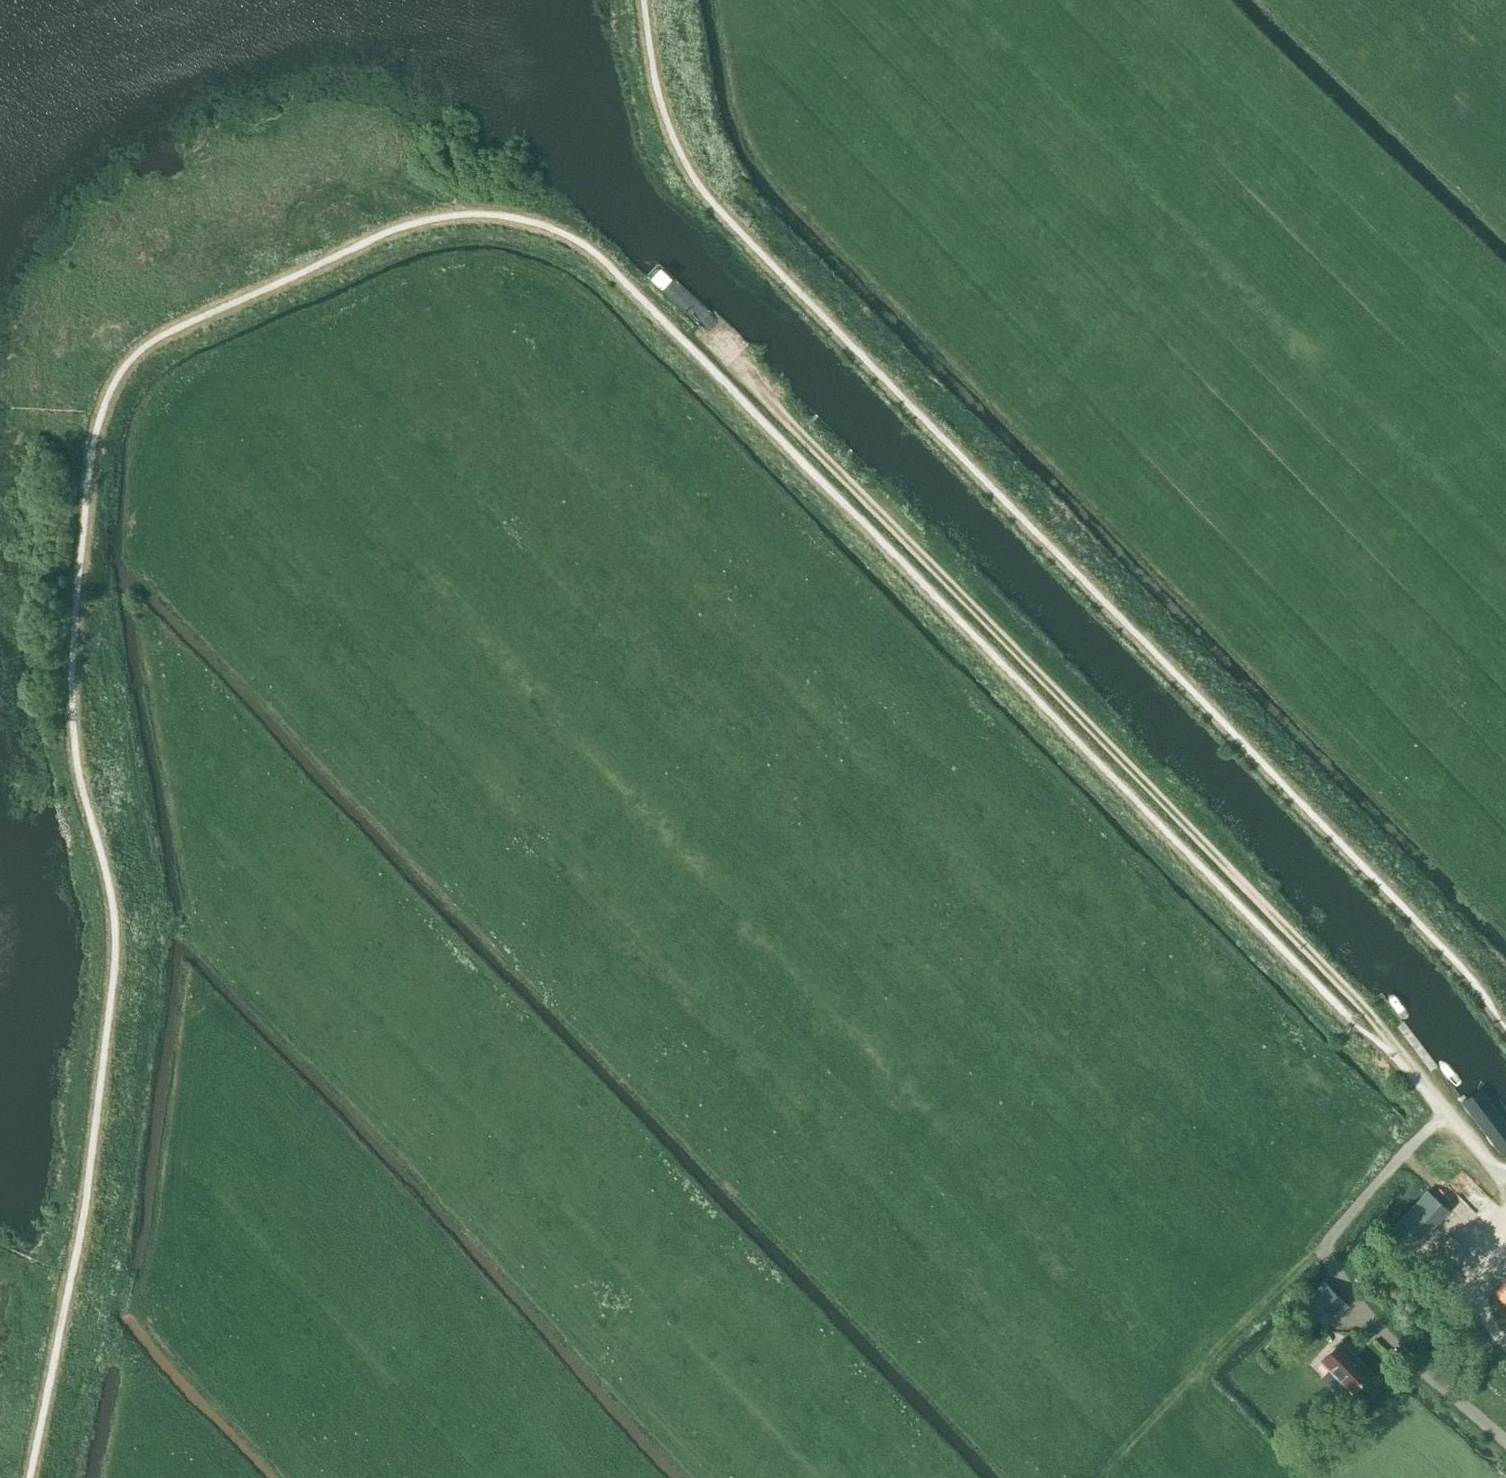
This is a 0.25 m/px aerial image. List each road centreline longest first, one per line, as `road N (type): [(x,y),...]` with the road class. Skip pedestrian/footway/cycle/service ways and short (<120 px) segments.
road 1 (track): [(1444,1111),(1371,1019),(742,379)]
road 2 (unclassified): [(1505,1442),(1382,1336),(1353,1299)]

